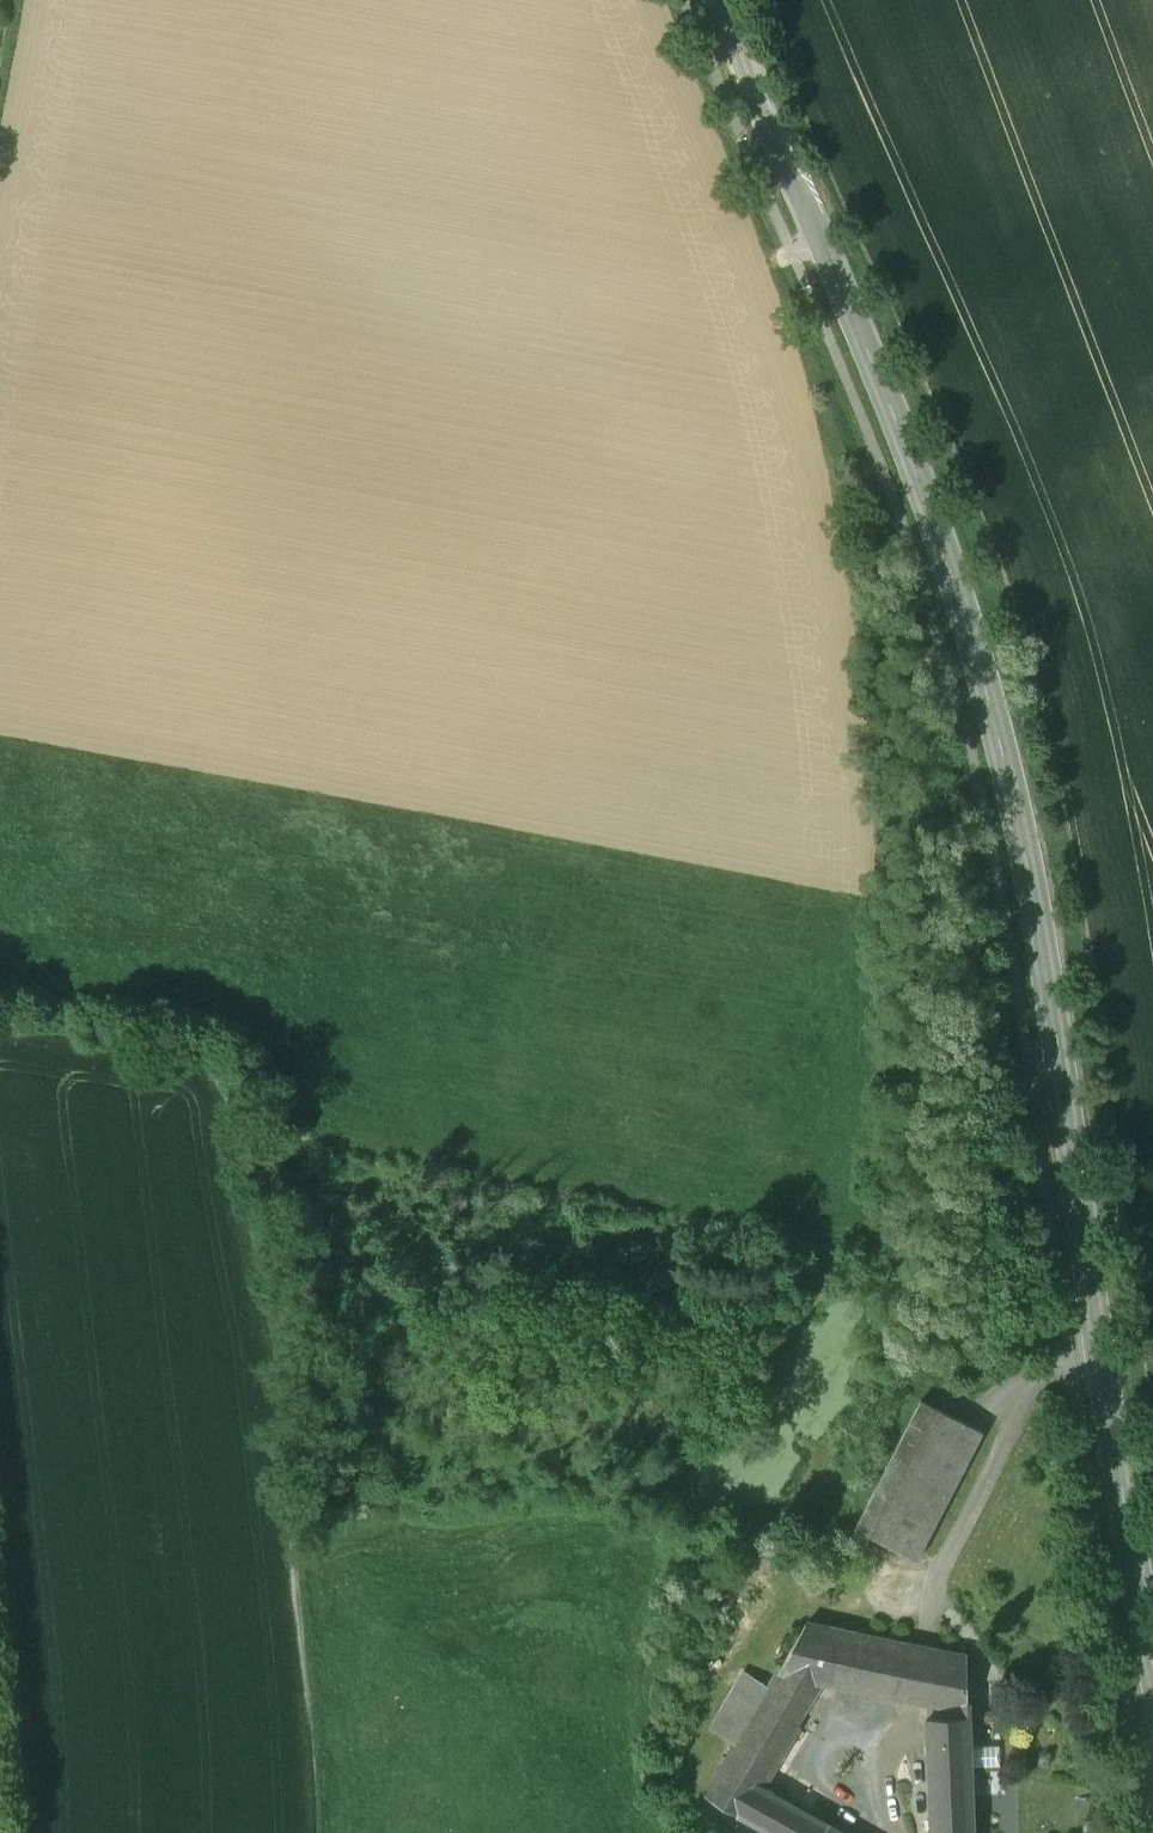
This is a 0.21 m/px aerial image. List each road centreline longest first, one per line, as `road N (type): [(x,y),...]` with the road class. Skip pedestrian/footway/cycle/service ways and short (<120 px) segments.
road 1 (tertiary): [(1152,1657),(1052,986),(1005,757),(912,457),(724,0)]

